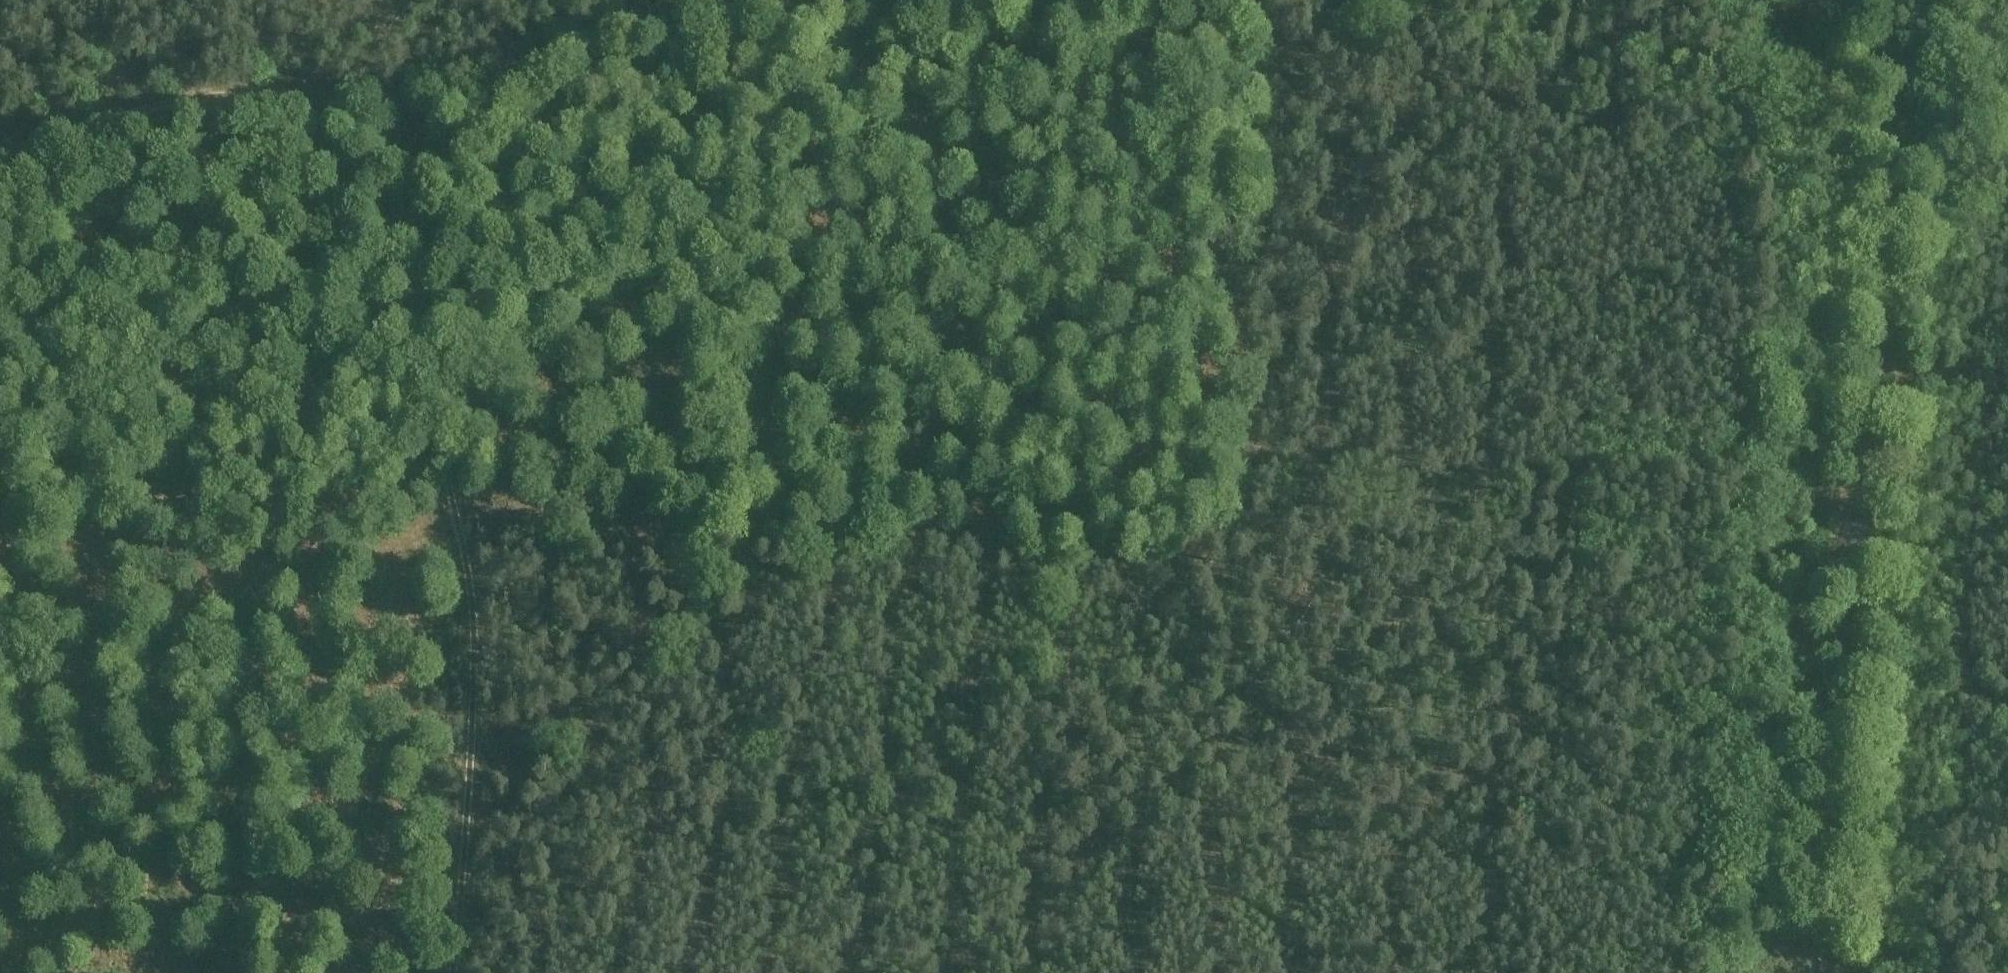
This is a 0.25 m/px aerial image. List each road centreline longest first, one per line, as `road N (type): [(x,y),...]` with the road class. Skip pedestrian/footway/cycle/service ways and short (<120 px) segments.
road 1 (track): [(0,155),(144,105),(225,92),(271,100),(332,128),(389,170),(470,572),(446,972)]
road 2 (tertiary): [(1837,972),(1842,798),(1897,104),(1883,39),(1861,0)]
road 3 (track): [(1897,85),(2007,24)]

